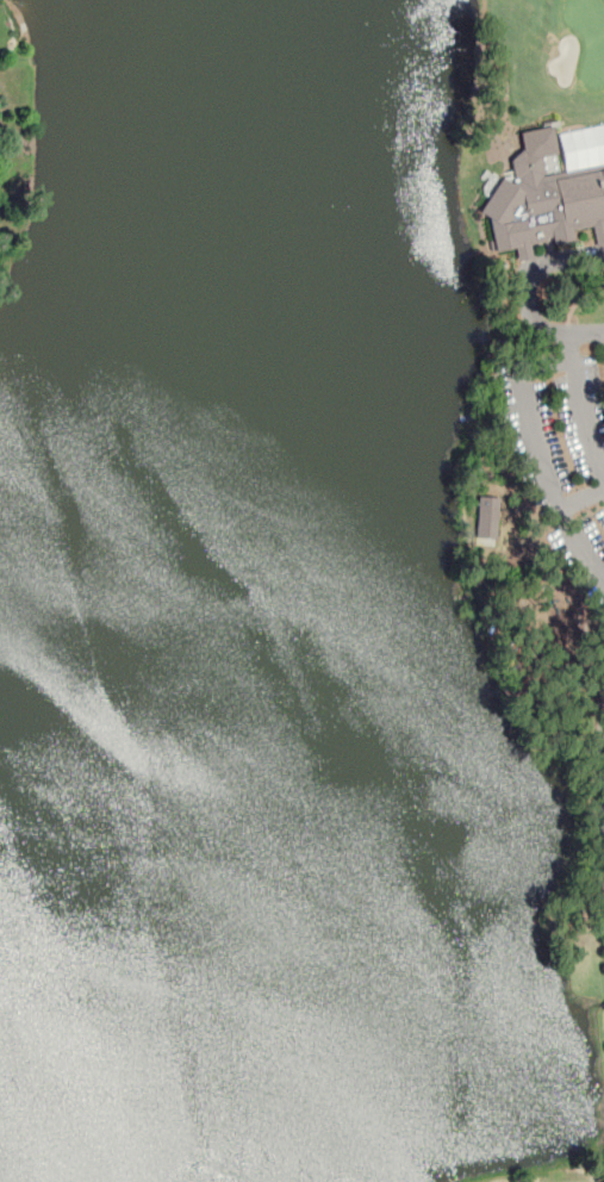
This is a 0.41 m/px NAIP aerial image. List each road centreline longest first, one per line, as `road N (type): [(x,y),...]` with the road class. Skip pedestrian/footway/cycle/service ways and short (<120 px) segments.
road 1 (residential): [(603,251),(530,272),(523,296),(531,323),(549,332),(603,335)]

